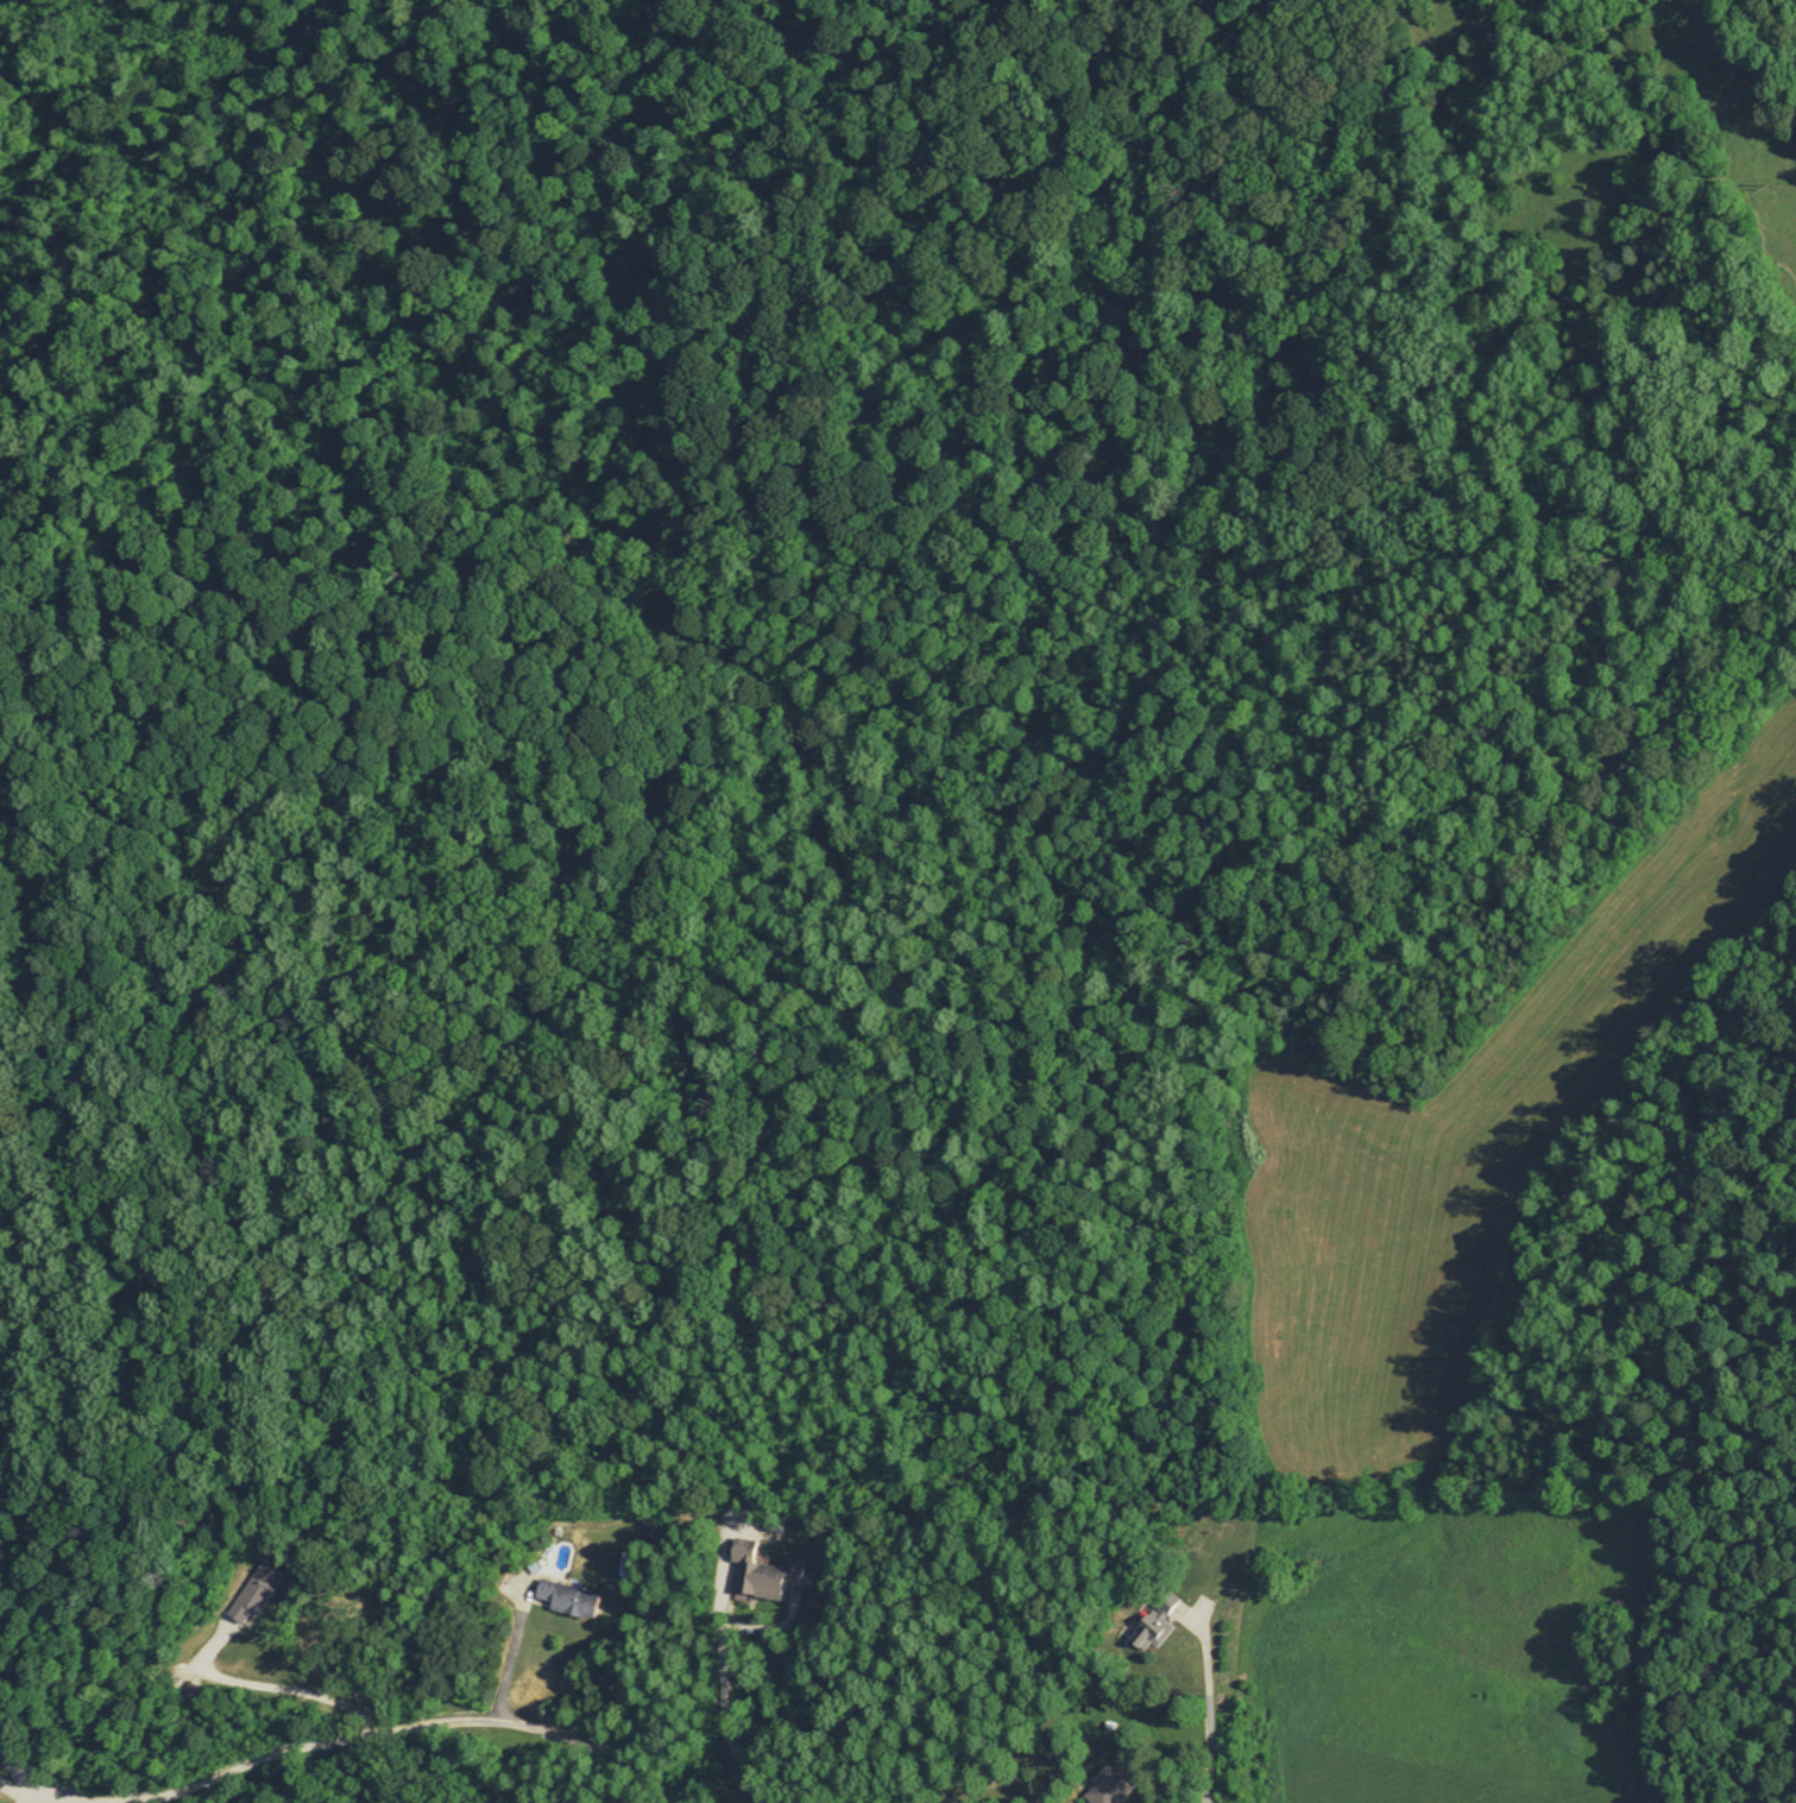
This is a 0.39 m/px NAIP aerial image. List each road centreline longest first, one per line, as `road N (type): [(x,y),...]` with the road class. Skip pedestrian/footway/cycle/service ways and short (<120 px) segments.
road 1 (residential): [(681,1802),(641,1769),(550,1727),(423,1721),(285,1740),(151,1785),(59,1788)]

